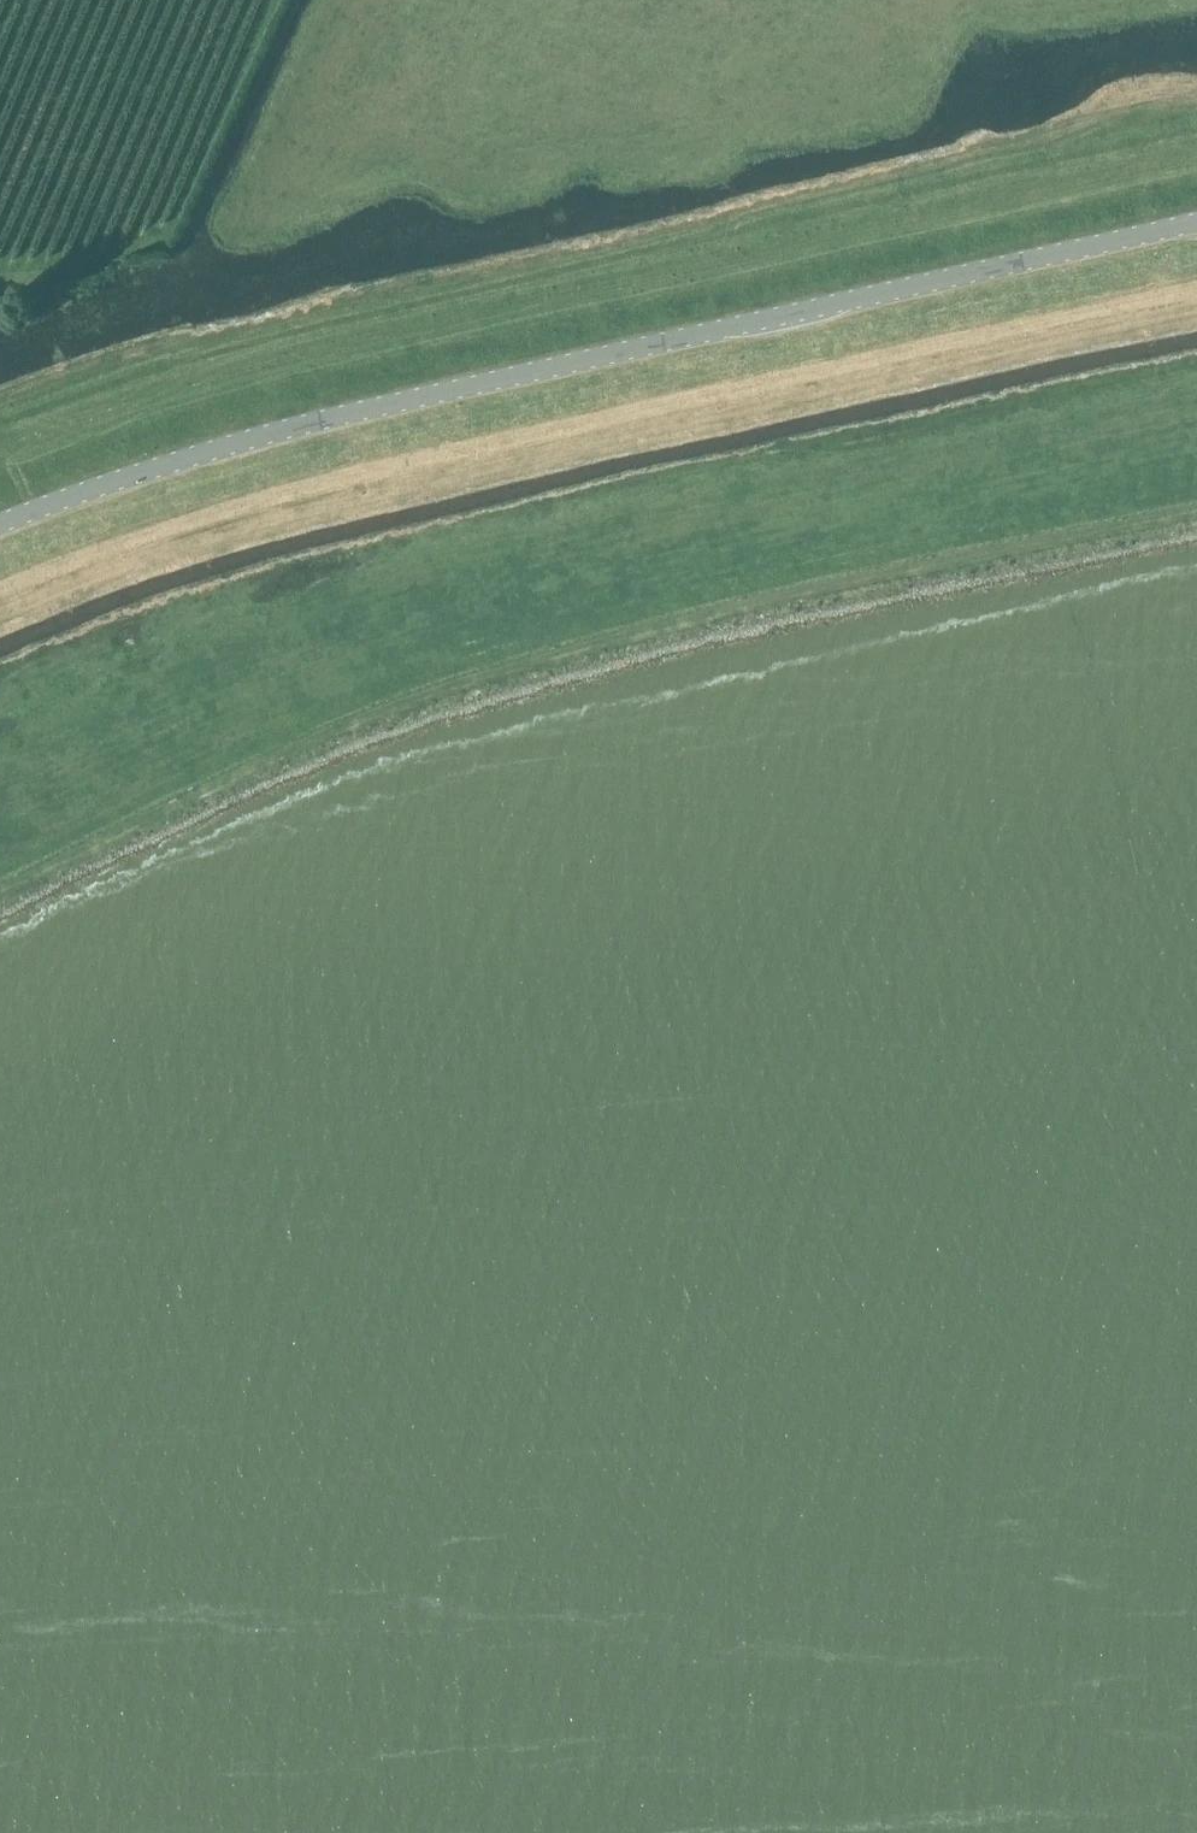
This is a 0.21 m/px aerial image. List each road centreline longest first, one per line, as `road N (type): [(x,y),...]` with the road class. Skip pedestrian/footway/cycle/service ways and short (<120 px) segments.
road 1 (tertiary): [(0,525),(328,418),(1196,223)]

